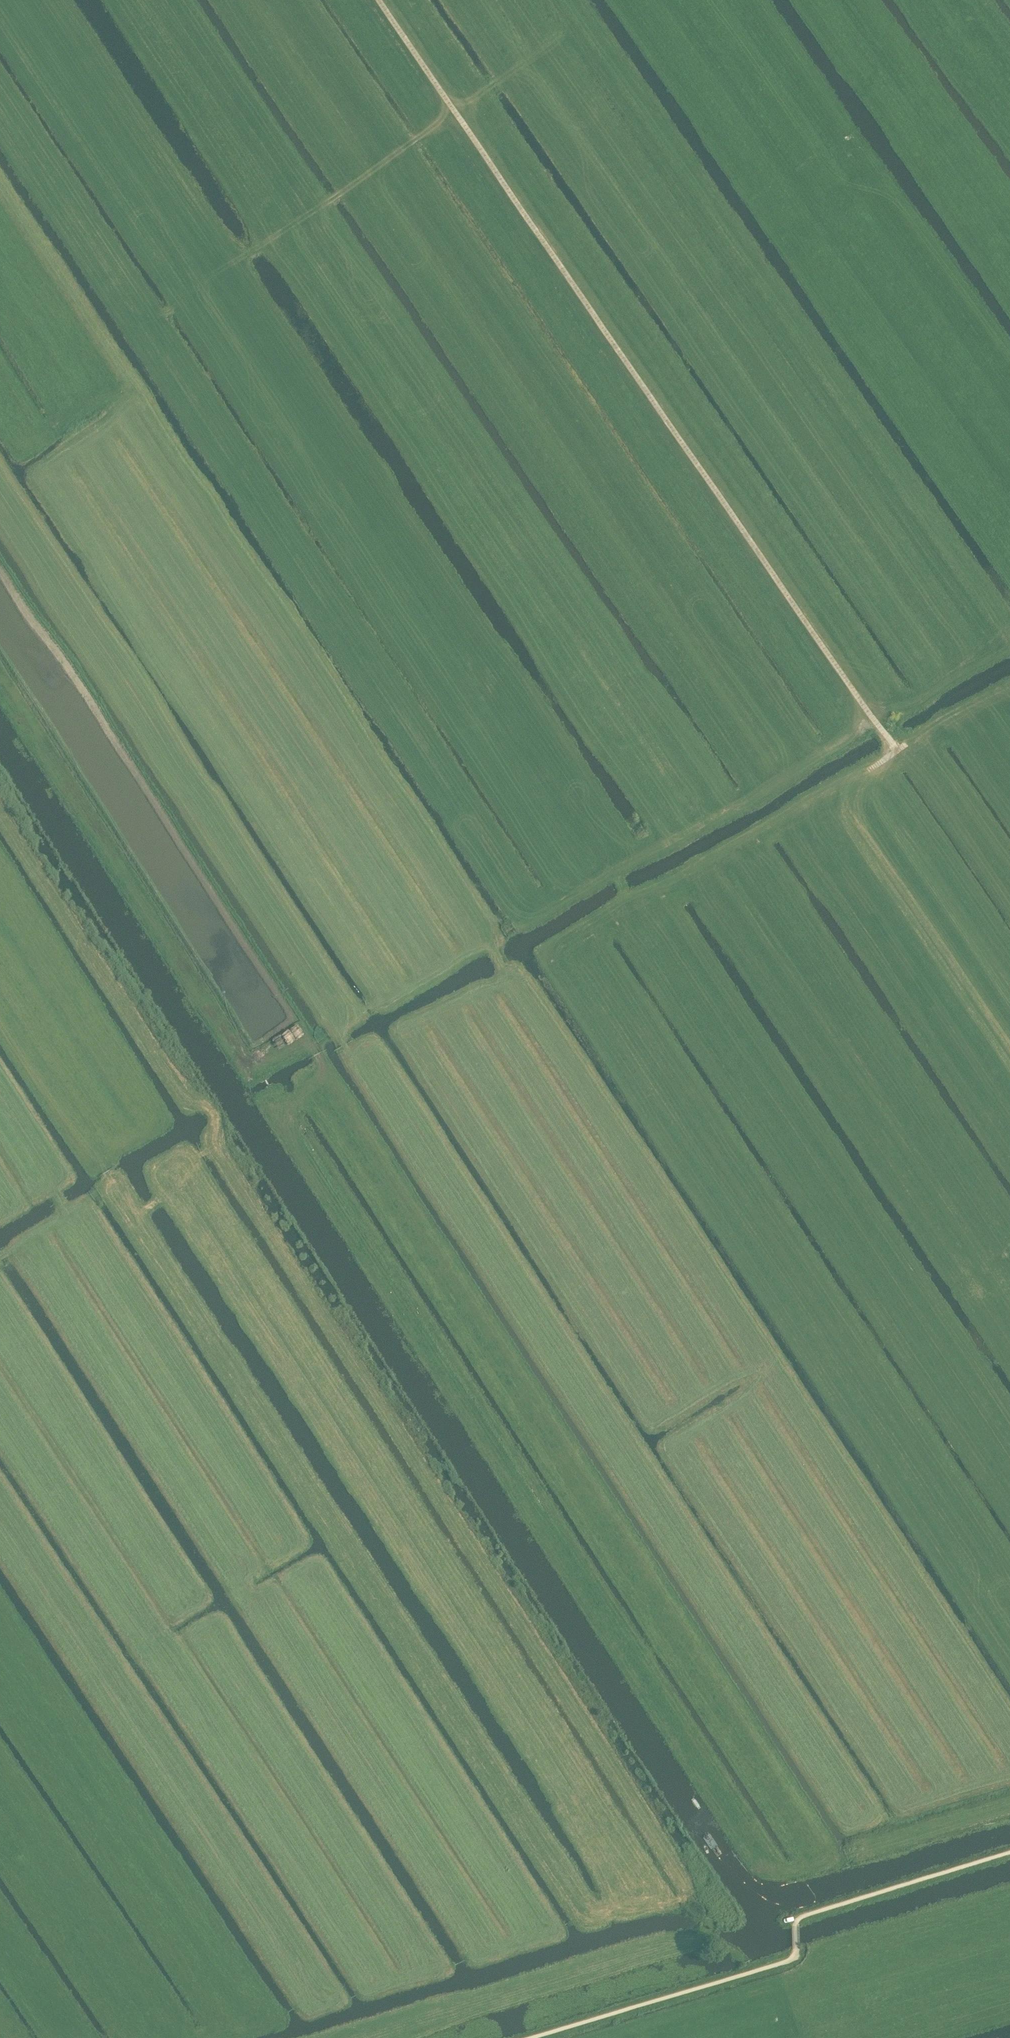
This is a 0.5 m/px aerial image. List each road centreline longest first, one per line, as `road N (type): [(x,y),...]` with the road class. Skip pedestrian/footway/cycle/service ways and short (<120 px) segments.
road 1 (track): [(898,750),(381,0)]

